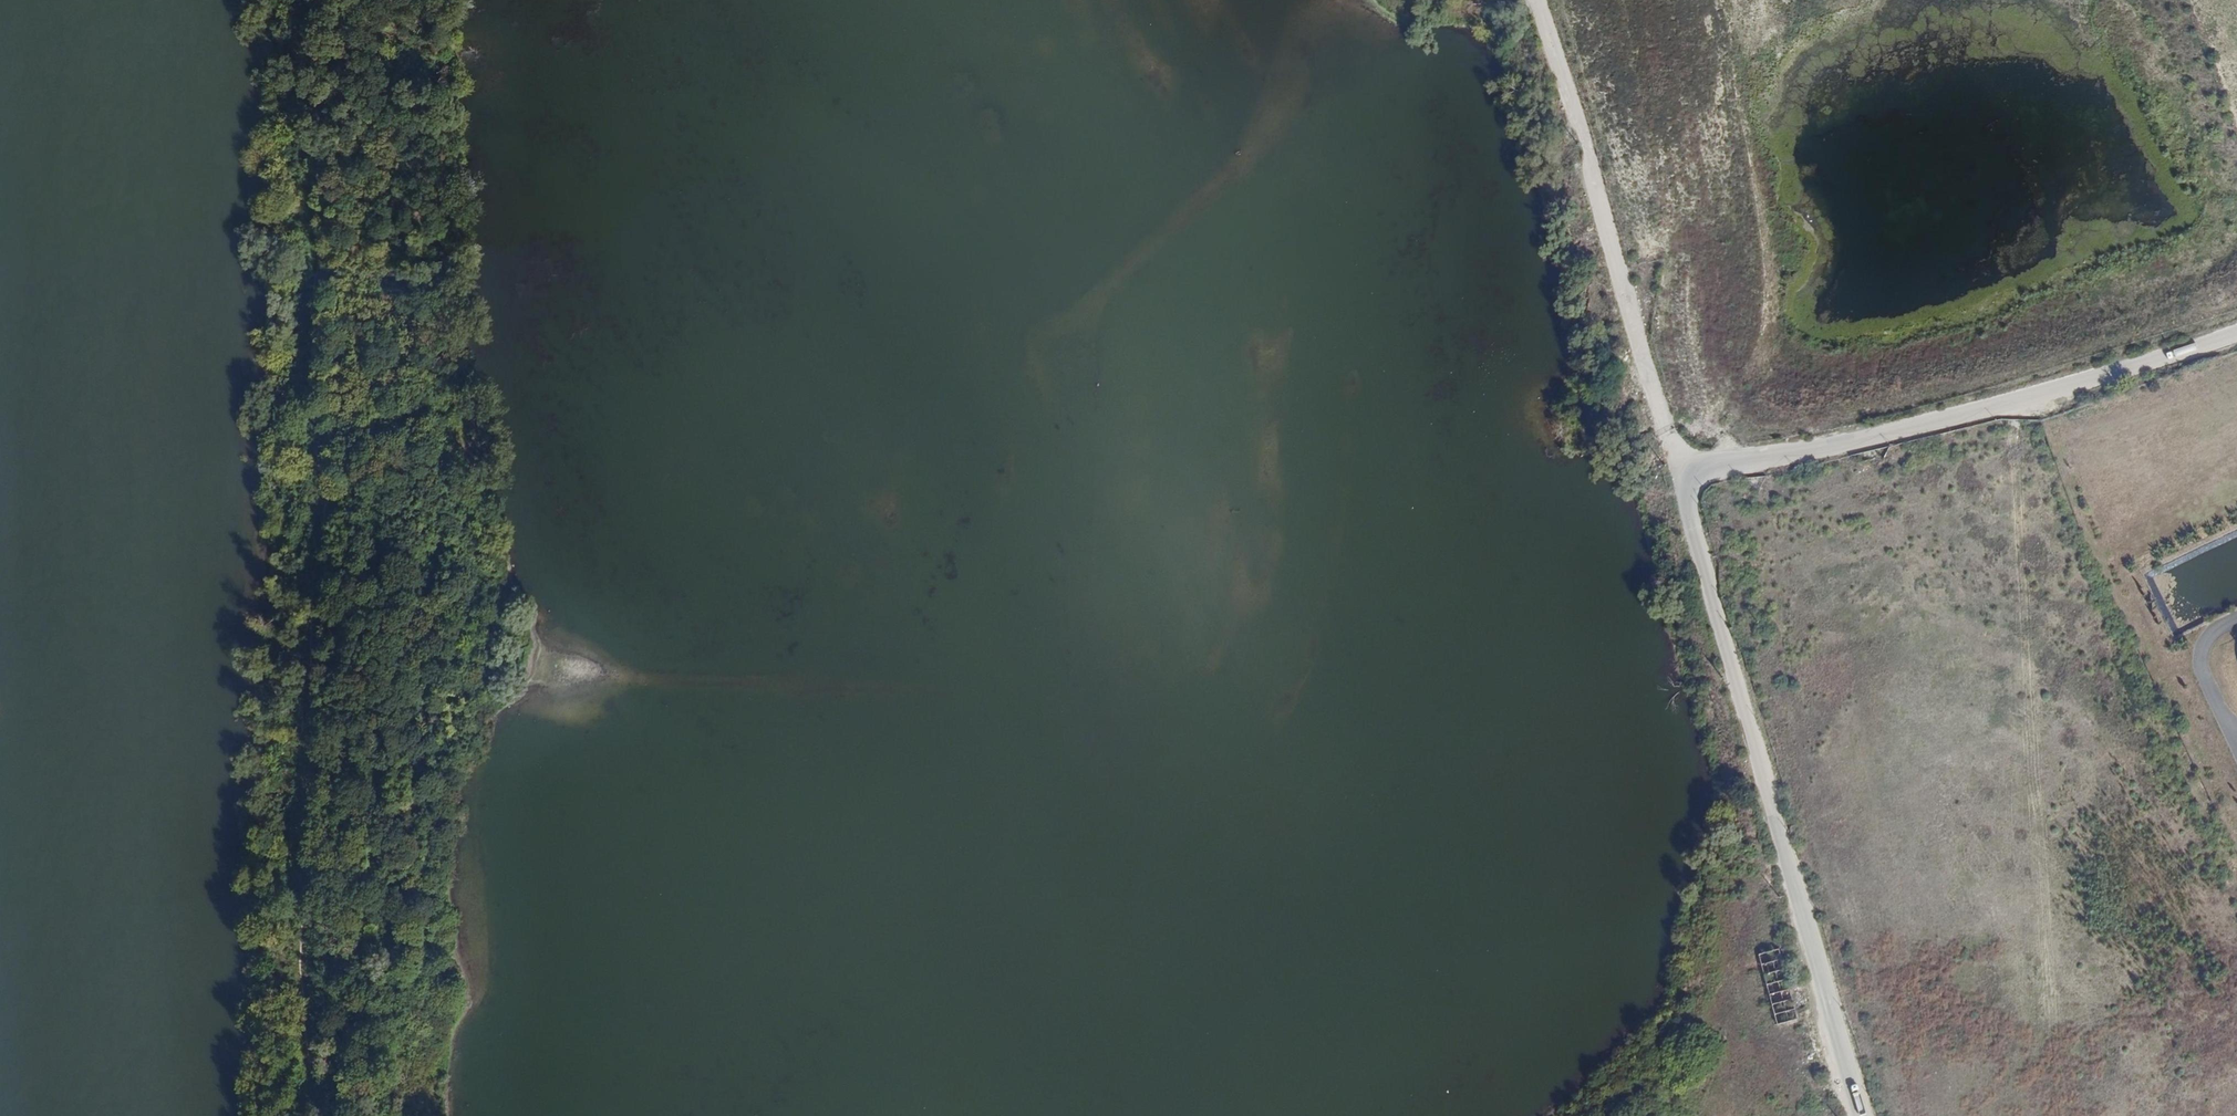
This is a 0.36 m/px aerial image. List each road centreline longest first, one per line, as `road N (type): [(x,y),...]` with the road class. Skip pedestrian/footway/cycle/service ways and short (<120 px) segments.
road 1 (unclassified): [(1855,1115),(1680,479)]
road 2 (unclassified): [(1680,479),(2025,402),(2236,332)]
road 3 (unclassified): [(1680,479),(1555,0)]

